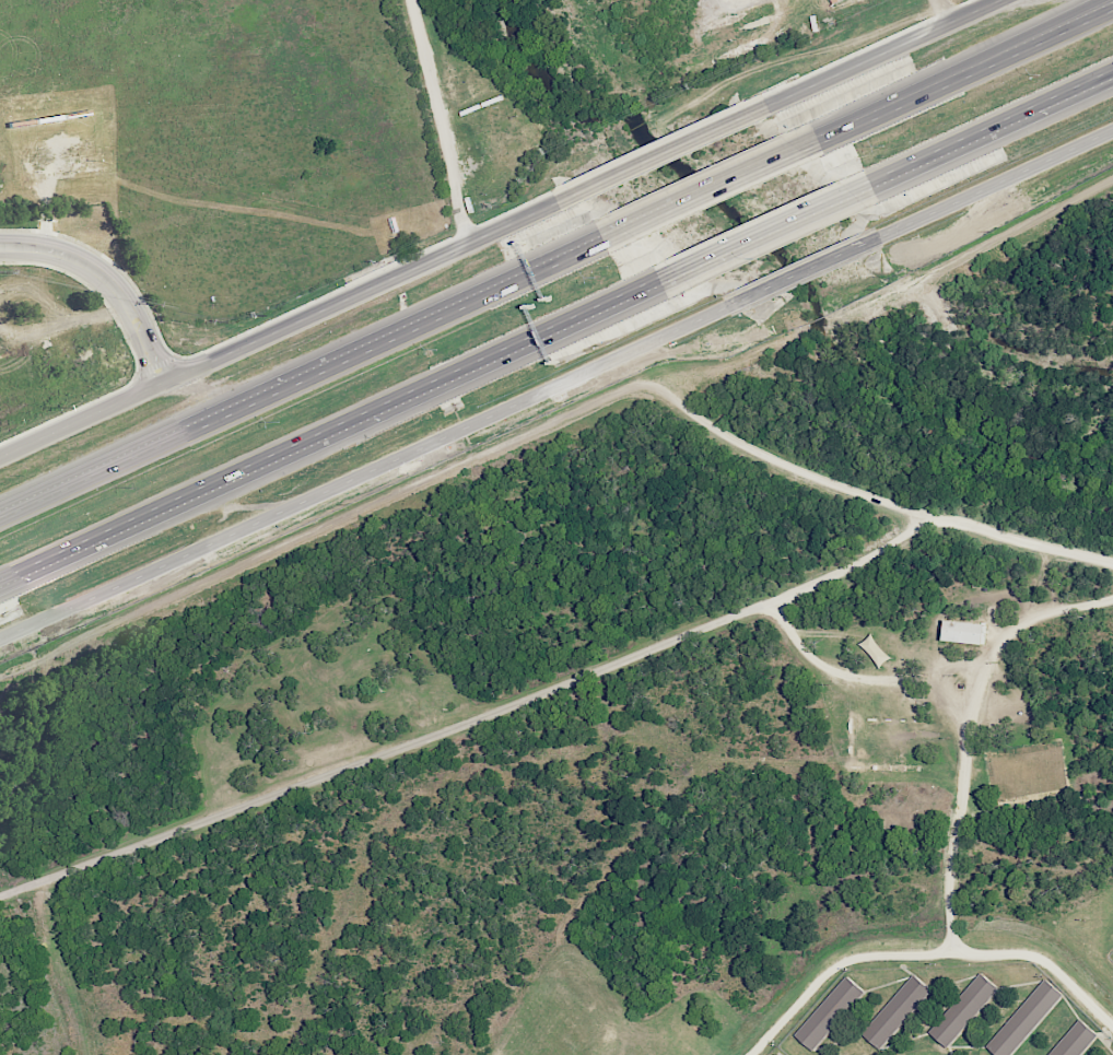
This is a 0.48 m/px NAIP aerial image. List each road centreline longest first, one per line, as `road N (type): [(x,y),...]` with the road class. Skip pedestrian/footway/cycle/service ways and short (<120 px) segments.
road 1 (residential): [(1112,566),(944,523),(925,526),(773,603),(0,899)]
road 2 (residential): [(0,676),(607,397),(648,386),(821,484),(944,523)]
road 3 (secondary): [(0,639),(731,306)]
road 4 (motorway): [(0,578),(691,265)]
road 5 (motorway): [(653,219),(0,523)]
road 6 (secondary): [(588,189),(165,385)]
road 7 (residential): [(750,1054),(825,976),(865,959),(1044,962),(1112,1031)]
road 8 (motorway): [(1088,20),(785,159)]
road 9 (motorway): [(828,201),(1112,77)]
road 10 (secondary): [(1004,0),(729,125)]
road 11 (secondary): [(877,239),(1112,133)]
road 12 (tertiary): [(0,247),(45,248),(94,268),(130,307),(165,385)]
road 13 (secondary): [(165,385),(0,459)]
road 14 (residential): [(39,886),(85,1054)]
road 15 (secondary): [(731,306),(877,239)]
road 16 (secondary): [(729,125),(588,189)]
road 17 (motorway): [(691,265),(828,201)]
road 18 (motorway): [(785,159),(653,219)]

